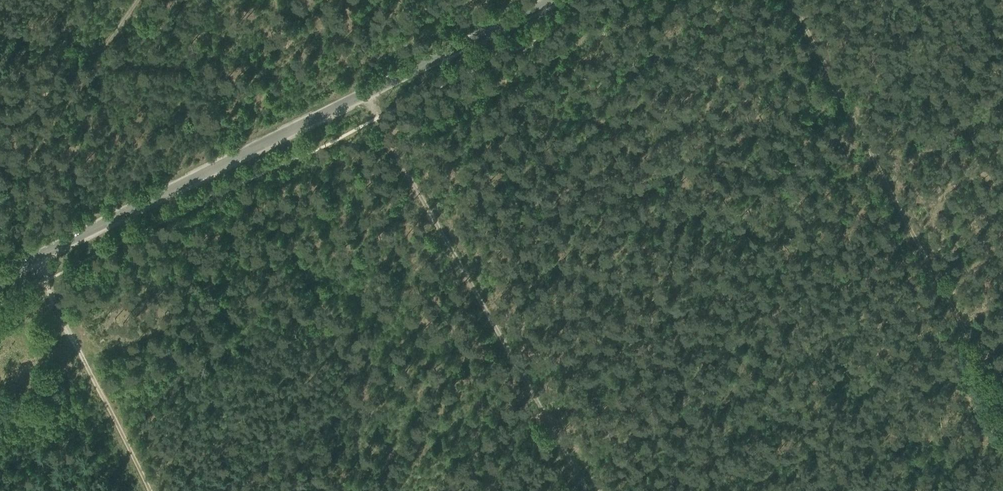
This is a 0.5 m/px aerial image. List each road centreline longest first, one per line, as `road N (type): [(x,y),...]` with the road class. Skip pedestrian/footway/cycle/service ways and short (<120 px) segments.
road 1 (secondary): [(0,272),(553,0)]
road 2 (track): [(790,0),(1002,410)]
road 3 (track): [(364,95),(586,490)]
road 4 (track): [(31,257),(150,490)]
road 5 (track): [(94,75),(0,192)]

